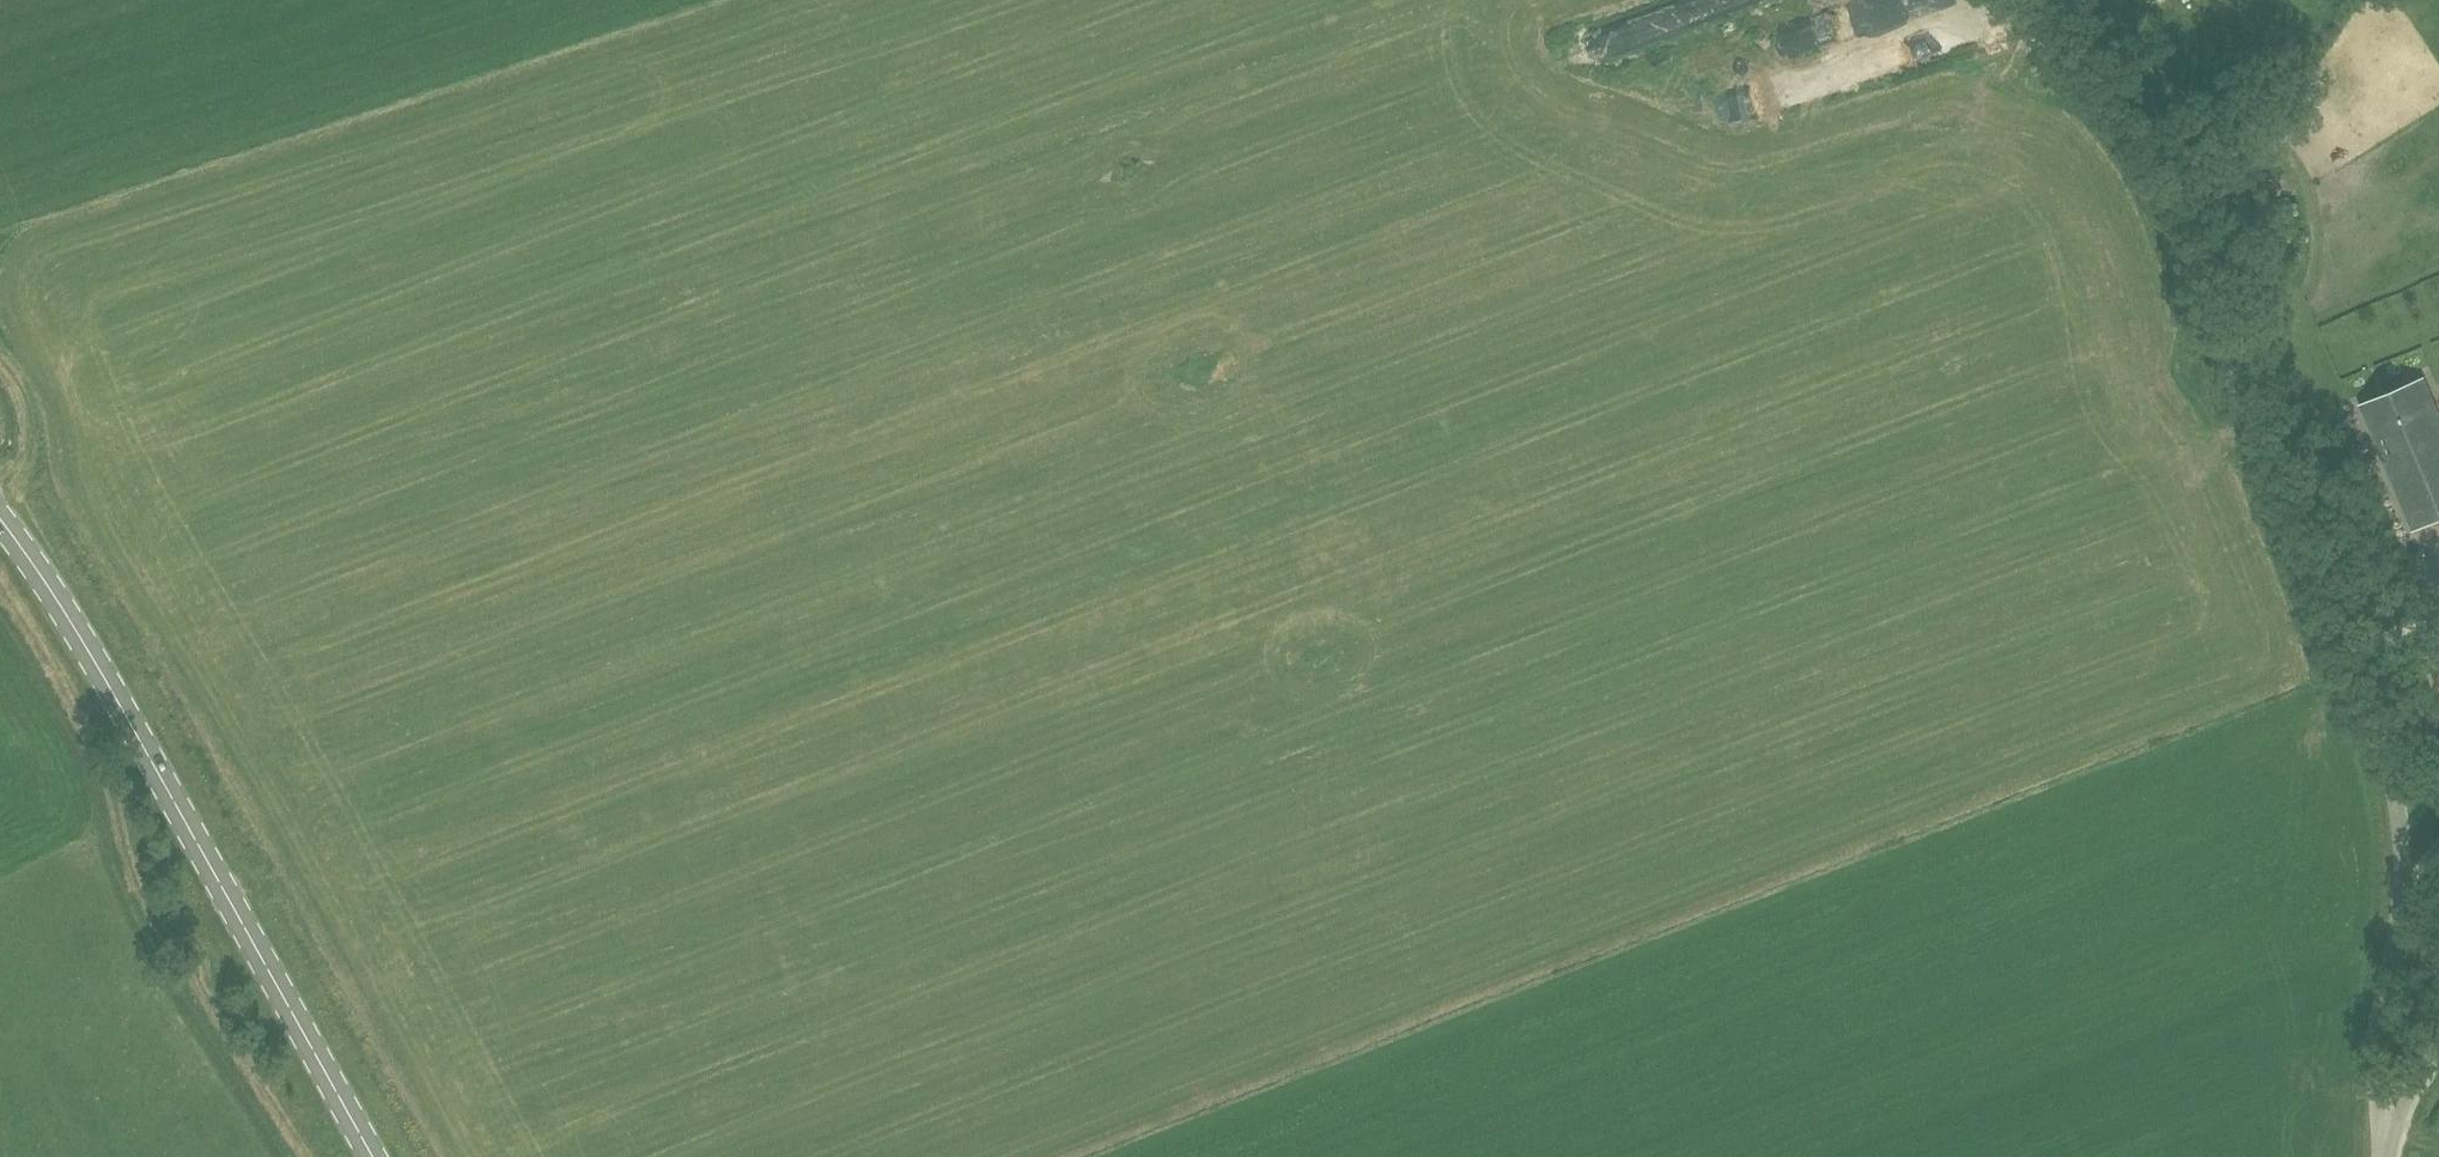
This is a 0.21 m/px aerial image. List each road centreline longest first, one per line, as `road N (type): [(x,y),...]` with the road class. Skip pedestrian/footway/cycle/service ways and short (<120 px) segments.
road 1 (unclassified): [(2385,1151),(2398,851),(2383,761),(2144,180),(2046,44),(2001,0)]
road 2 (secondary): [(374,1156),(126,711),(0,518)]

